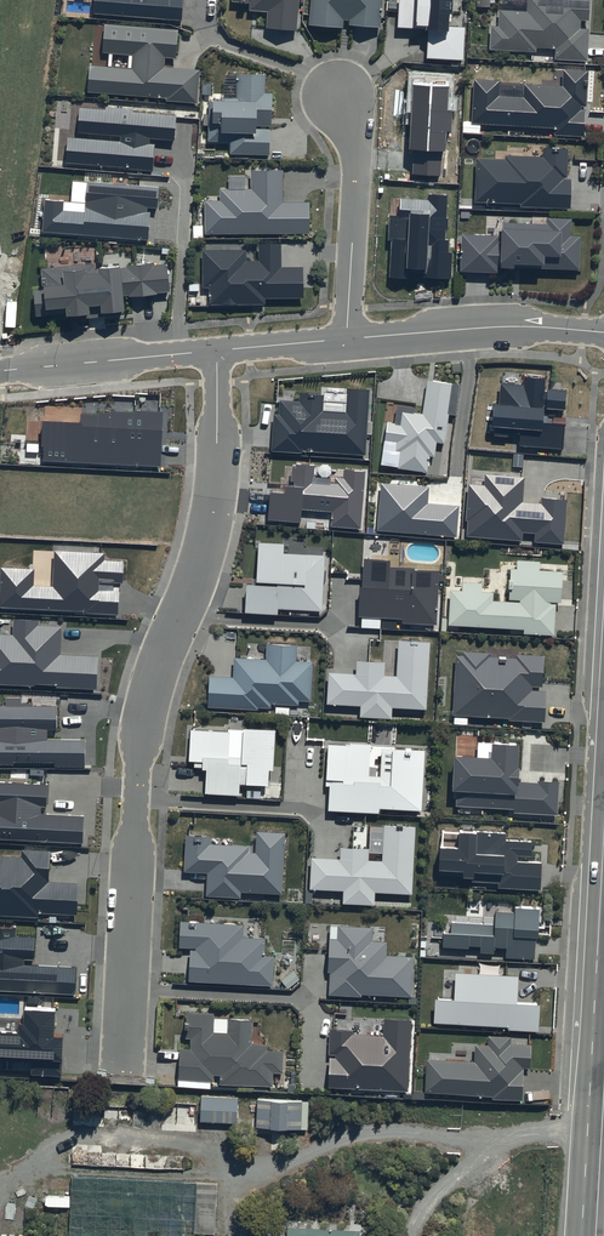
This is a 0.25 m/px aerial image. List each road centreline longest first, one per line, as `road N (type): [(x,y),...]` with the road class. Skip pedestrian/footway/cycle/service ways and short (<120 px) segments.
road 1 (residential): [(122,1068),(147,700),(201,547),(214,478),(217,350)]
road 2 (tertiary): [(603,834),(581,1235)]
road 3 (residential): [(347,339),(519,326),(603,333)]
road 4 (residential): [(339,97),(357,133),(347,339)]
road 5 (residential): [(0,370),(217,350)]
road 6 (residential): [(217,350),(347,339)]

